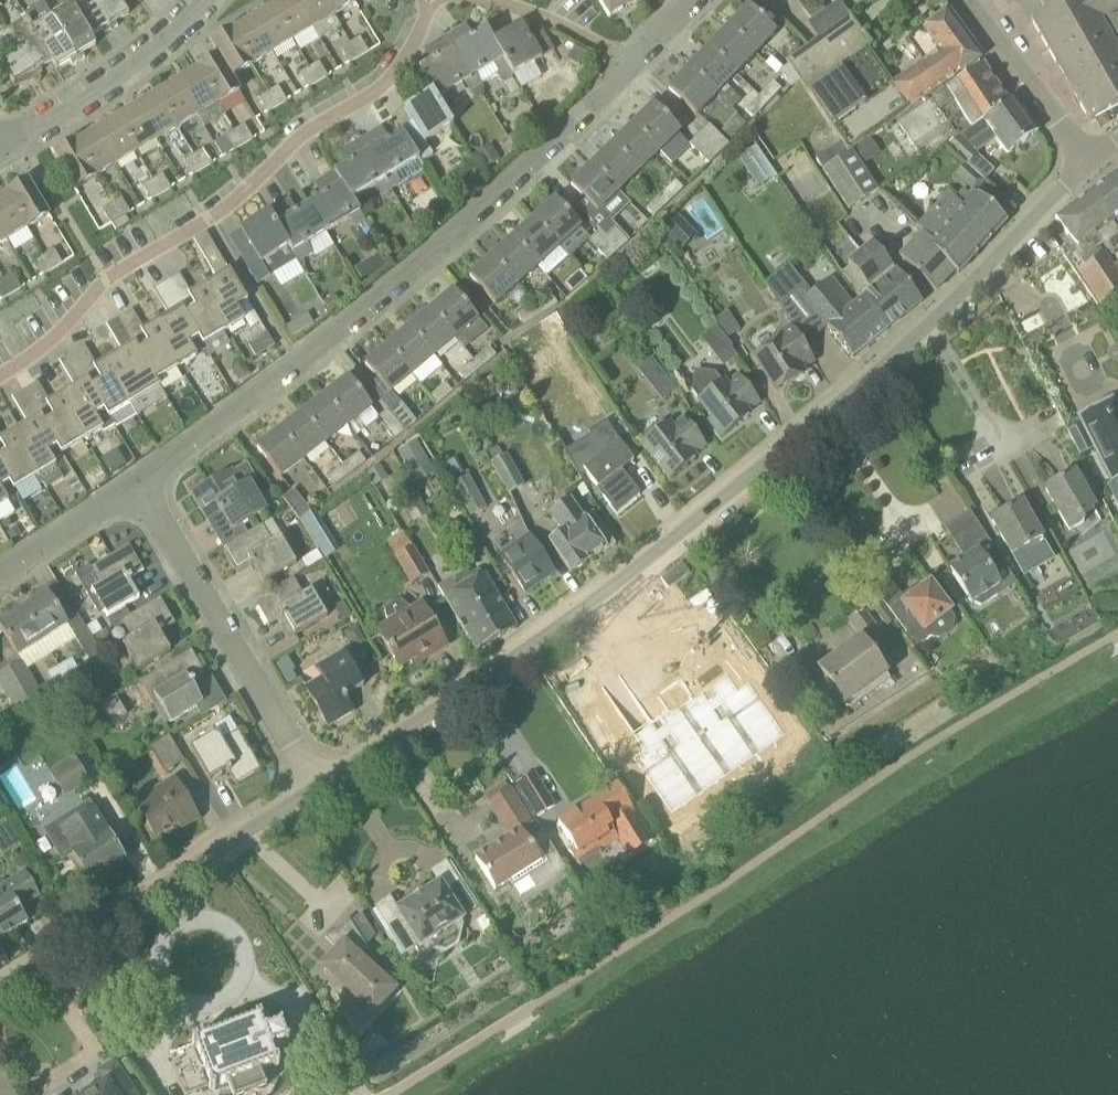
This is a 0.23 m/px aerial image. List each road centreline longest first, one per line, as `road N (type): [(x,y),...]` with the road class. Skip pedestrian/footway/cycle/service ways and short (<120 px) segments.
road 1 (residential): [(317,786),(589,605),(813,428),(1089,164)]
road 2 (residential): [(141,485),(433,253),(634,69)]
road 3 (residential): [(0,377),(37,355),(106,282),(209,222),(306,133),(377,92),(413,48),(430,0)]
road 4 (residential): [(0,987),(317,786)]
road 5 (residential): [(317,786),(141,485)]
road 6 (residential): [(203,0),(156,56),(0,150)]
road 7 (residential): [(1089,164),(963,0)]
road 8 (residential): [(634,69),(559,25),(473,0)]
road 9 (residential): [(141,485),(0,568)]

